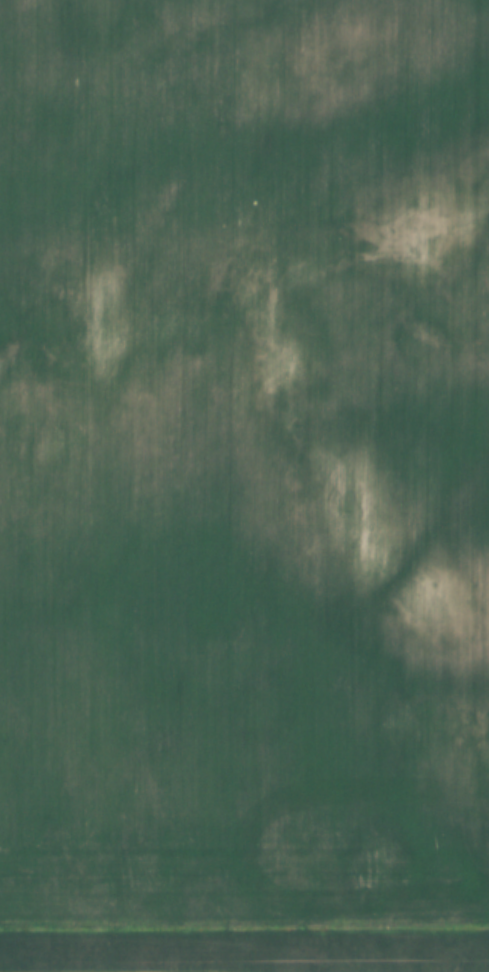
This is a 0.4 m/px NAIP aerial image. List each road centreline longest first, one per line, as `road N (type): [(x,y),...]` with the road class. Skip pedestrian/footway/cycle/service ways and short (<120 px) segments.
road 1 (track): [(488,924),(0,926)]

